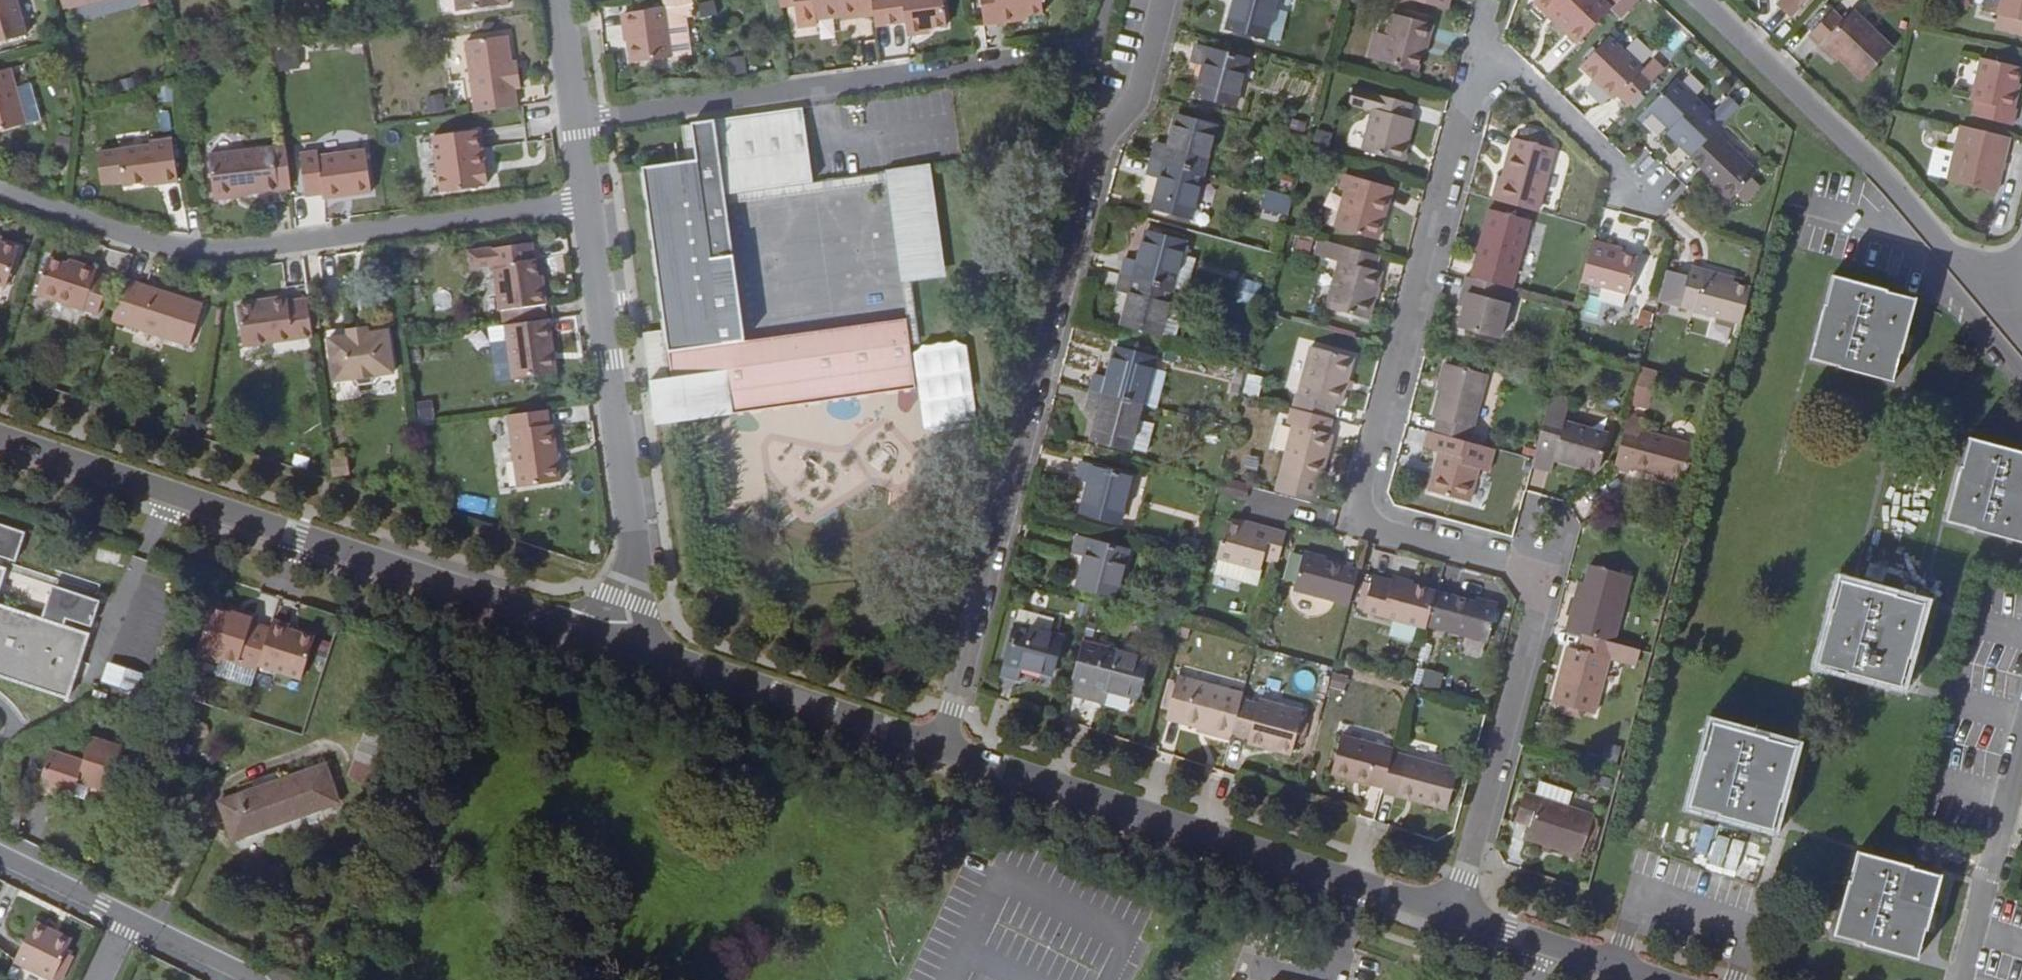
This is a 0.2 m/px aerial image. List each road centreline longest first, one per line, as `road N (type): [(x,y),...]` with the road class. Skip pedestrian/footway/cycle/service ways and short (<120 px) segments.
road 1 (residential): [(1542,579),(1369,530),(1361,491),(1483,45),(1639,191)]
road 2 (residential): [(941,748),(1093,148),(1137,94),(1161,0)]
road 3 (residential): [(616,644),(0,441)]
road 4 (residential): [(587,201),(202,250),(0,192)]
road 5 (residential): [(1451,913),(941,748)]
road 6 (residential): [(576,120),(1084,55)]
road 7 (residential): [(616,644),(635,550),(587,201)]
road 8 (residential): [(1693,0),(1875,168),(1996,305)]
road 9 (residential): [(1451,913),(1542,579)]
road 10 (residential): [(941,748),(616,644)]
road 11 (residential): [(1659,979),(1451,913)]
road 12 (residential): [(119,923),(0,865)]
road 13 (residential): [(235,979),(119,923)]
road 14 (residential): [(576,120),(559,0)]

